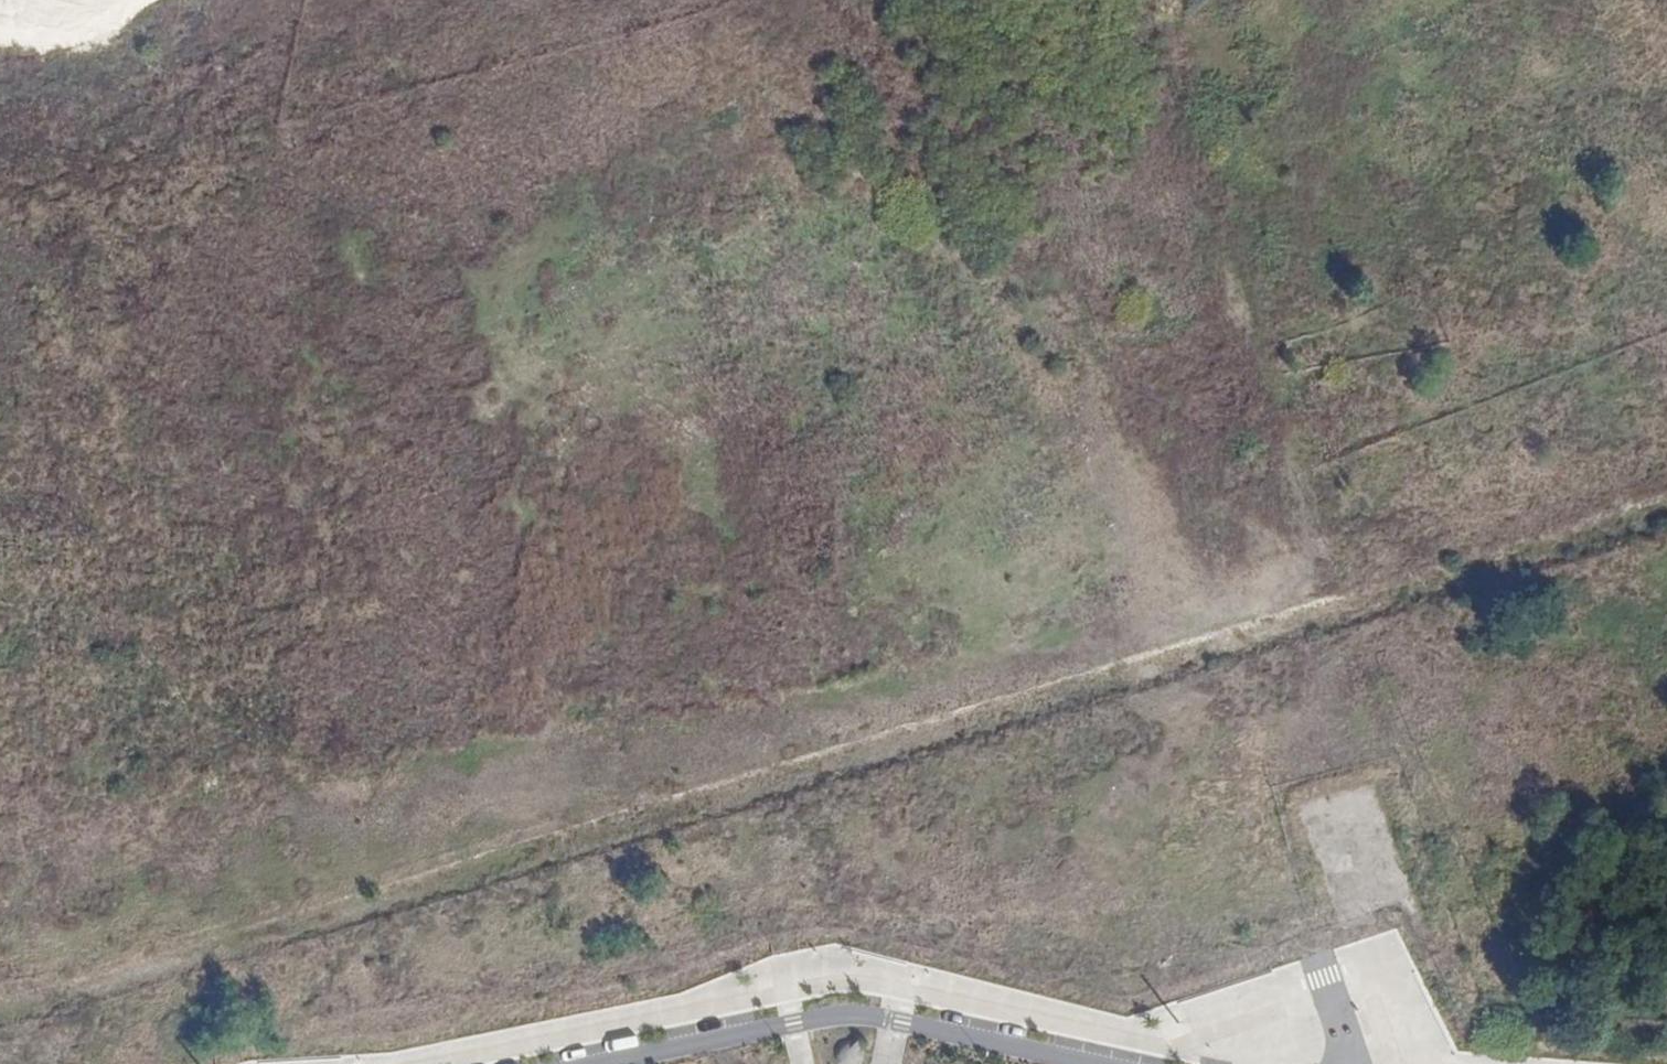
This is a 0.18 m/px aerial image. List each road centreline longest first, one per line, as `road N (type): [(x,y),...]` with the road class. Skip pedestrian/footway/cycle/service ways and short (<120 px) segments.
road 1 (residential): [(1091,1063),(855,1014),(595,1063)]

